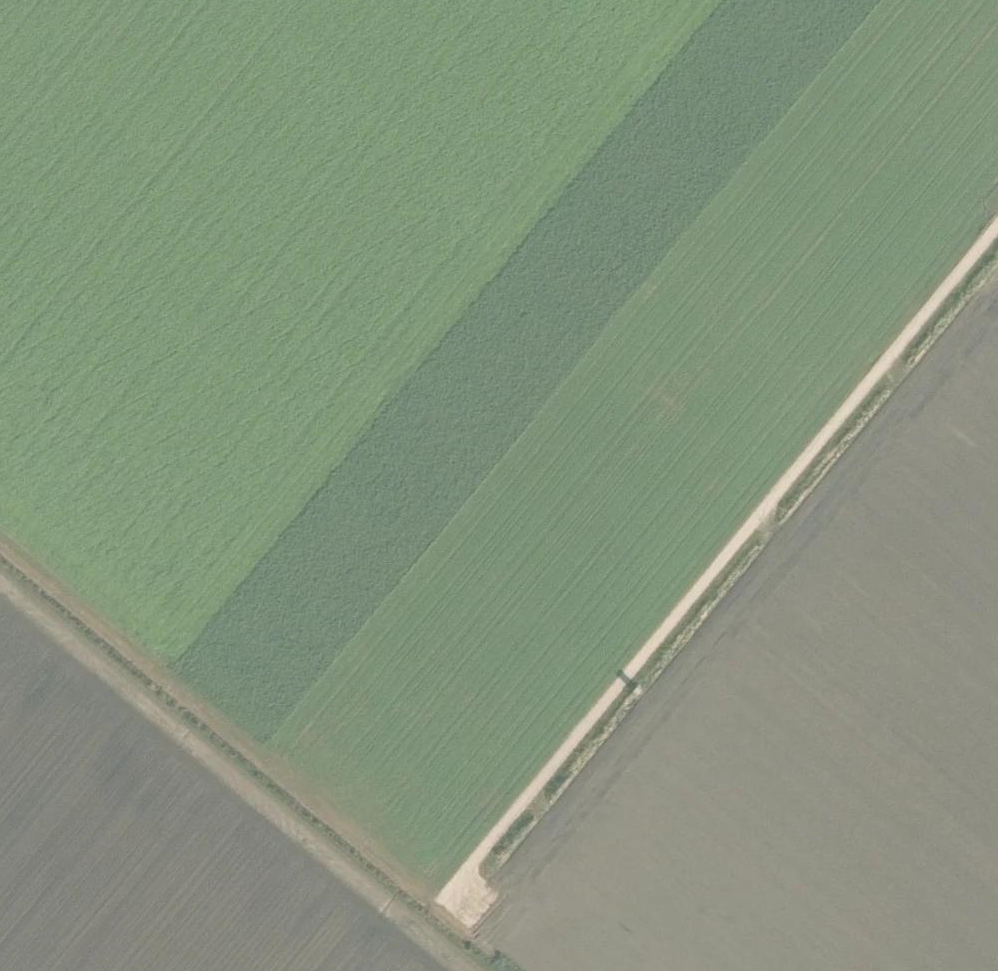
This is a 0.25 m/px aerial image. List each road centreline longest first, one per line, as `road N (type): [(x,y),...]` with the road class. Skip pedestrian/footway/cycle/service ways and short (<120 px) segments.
road 1 (track): [(997,225),(453,884),(474,901)]

